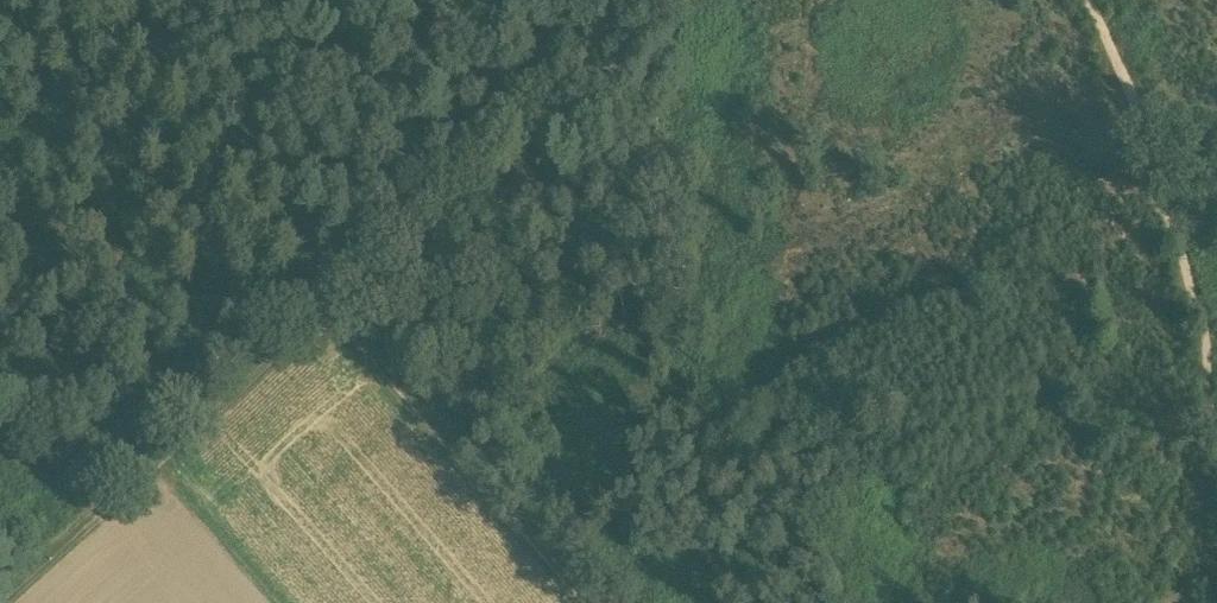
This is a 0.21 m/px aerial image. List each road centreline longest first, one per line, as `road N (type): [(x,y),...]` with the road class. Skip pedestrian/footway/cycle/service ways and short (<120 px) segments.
road 1 (track): [(683,0),(466,195),(348,318)]
road 2 (track): [(1216,395),(1131,59),(1107,0)]
road 3 (track): [(314,333),(16,602)]
road 4 (track): [(594,602),(348,318)]

